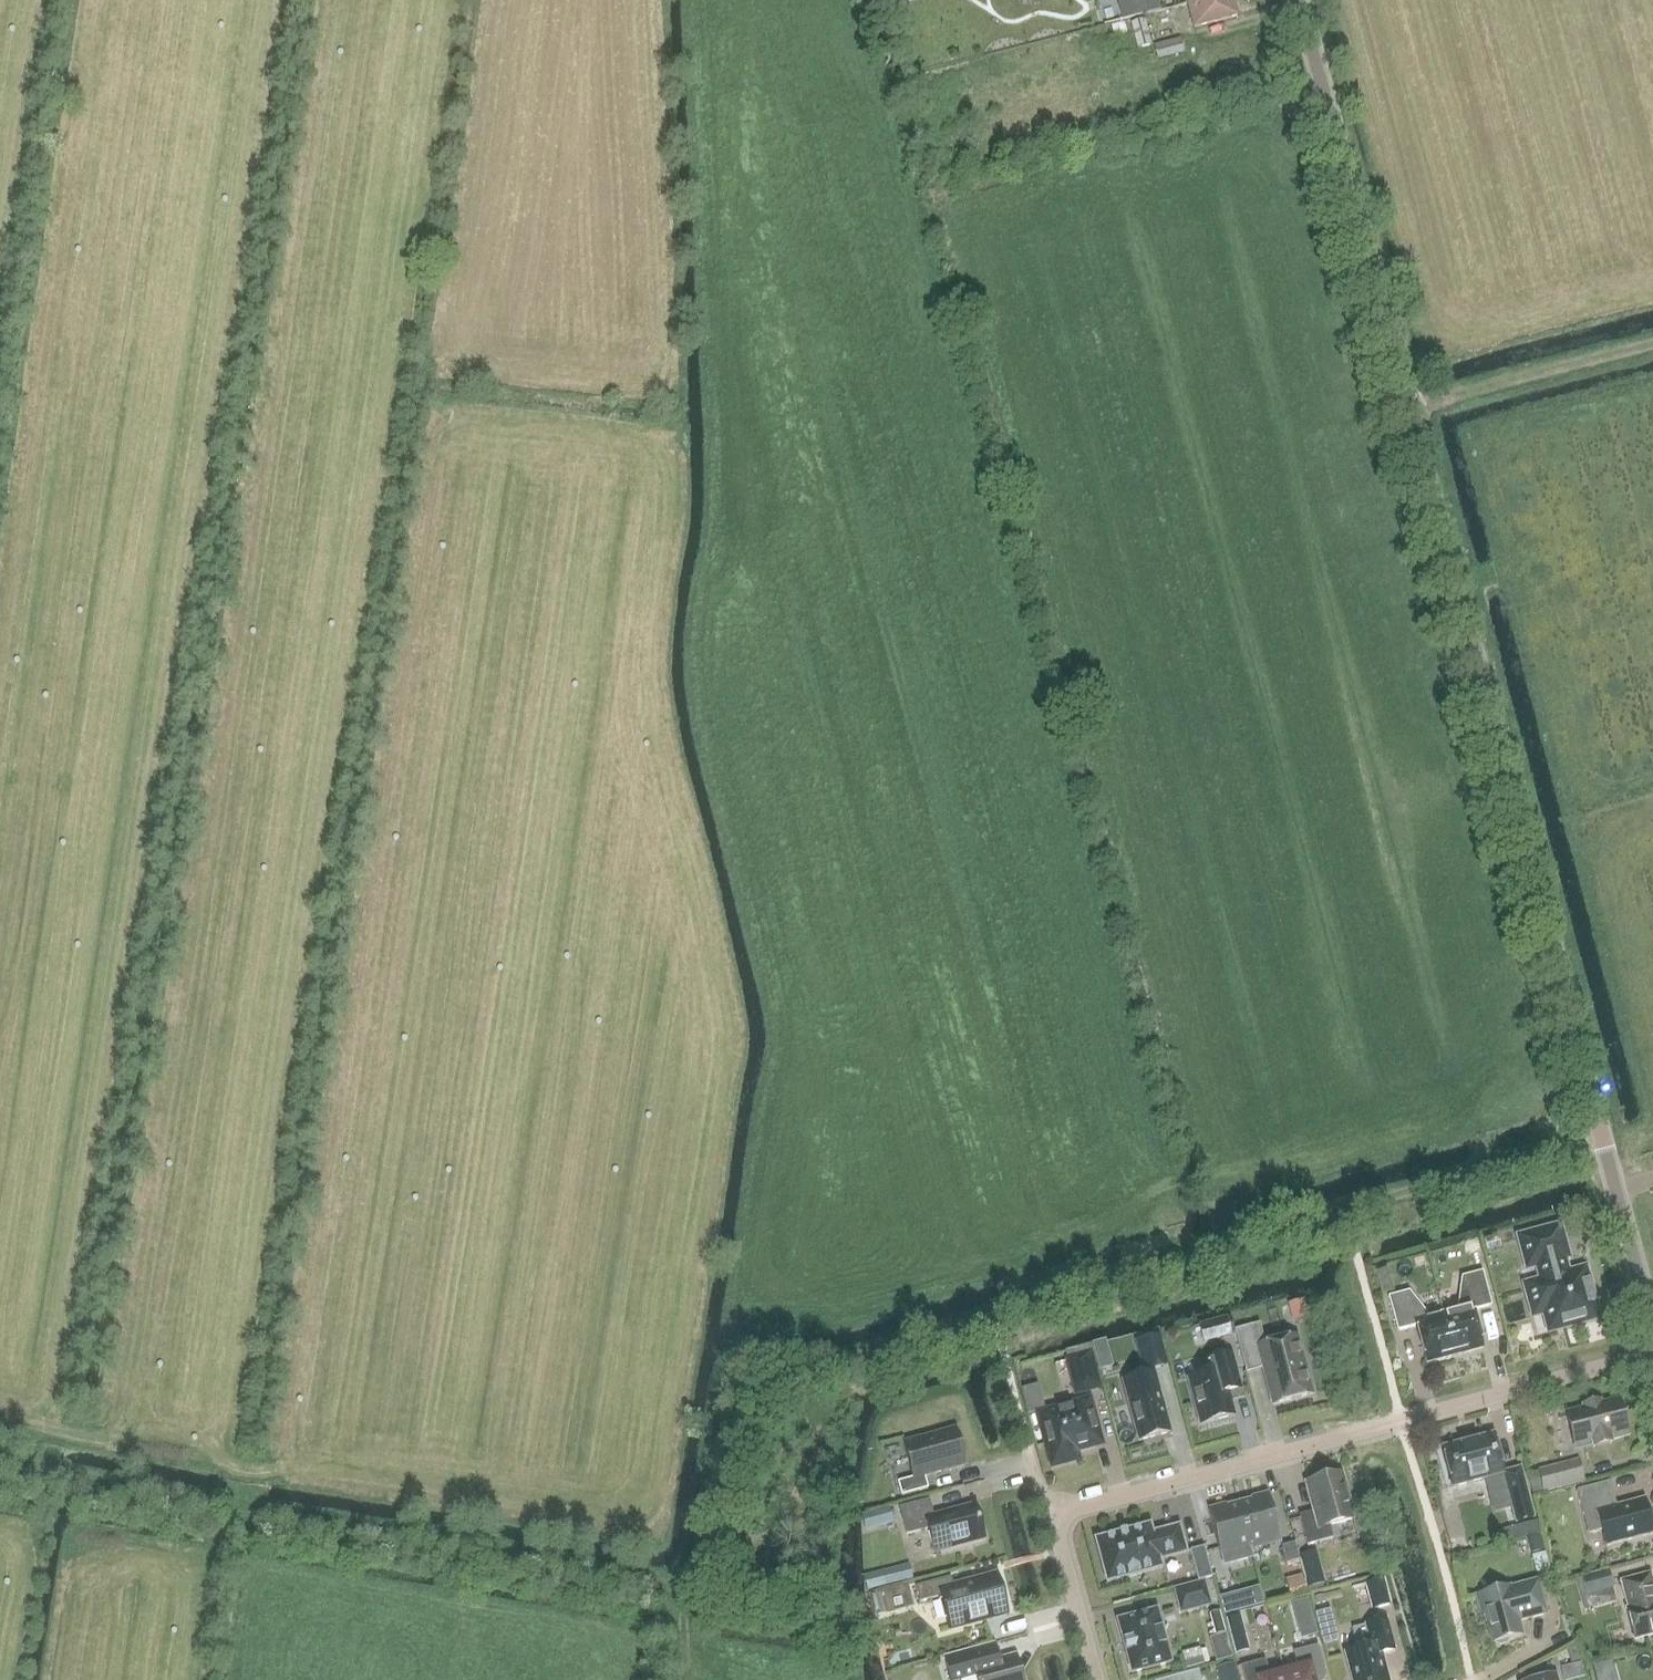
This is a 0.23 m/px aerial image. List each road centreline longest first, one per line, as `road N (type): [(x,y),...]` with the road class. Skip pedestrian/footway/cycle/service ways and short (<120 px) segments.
road 1 (tertiary): [(1652,1328),(1299,0)]
road 2 (residential): [(1050,1516),(1652,1354)]
road 3 (track): [(1652,341),(1406,403)]
road 4 (residential): [(1096,1679),(1050,1516)]

